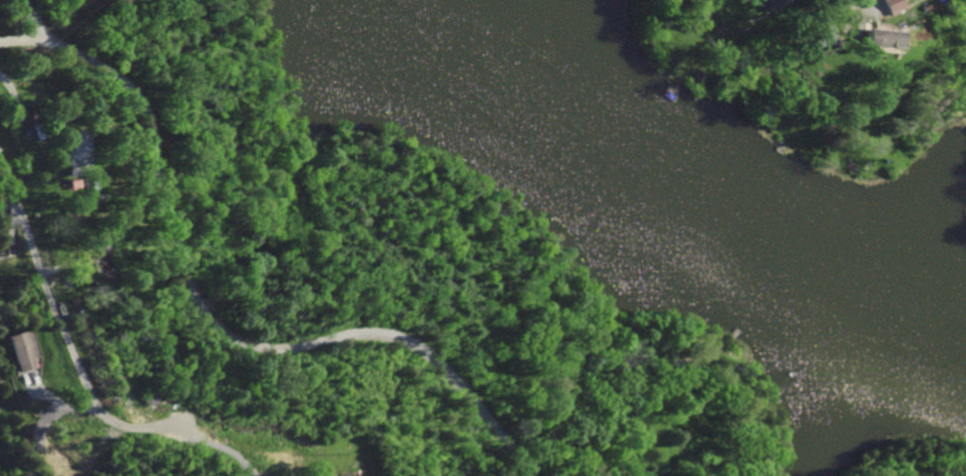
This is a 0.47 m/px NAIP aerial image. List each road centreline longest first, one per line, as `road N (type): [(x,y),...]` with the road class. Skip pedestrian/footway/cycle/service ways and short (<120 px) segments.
road 1 (residential): [(528,475),(433,365),(397,338),(365,329),(277,351),(224,329),(196,299),(174,251),(137,104),(119,82),(67,49),(0,42)]
road 2 (residential): [(170,435),(112,423),(84,396),(0,155)]
road 3 (track): [(331,475),(276,442),(170,435)]

